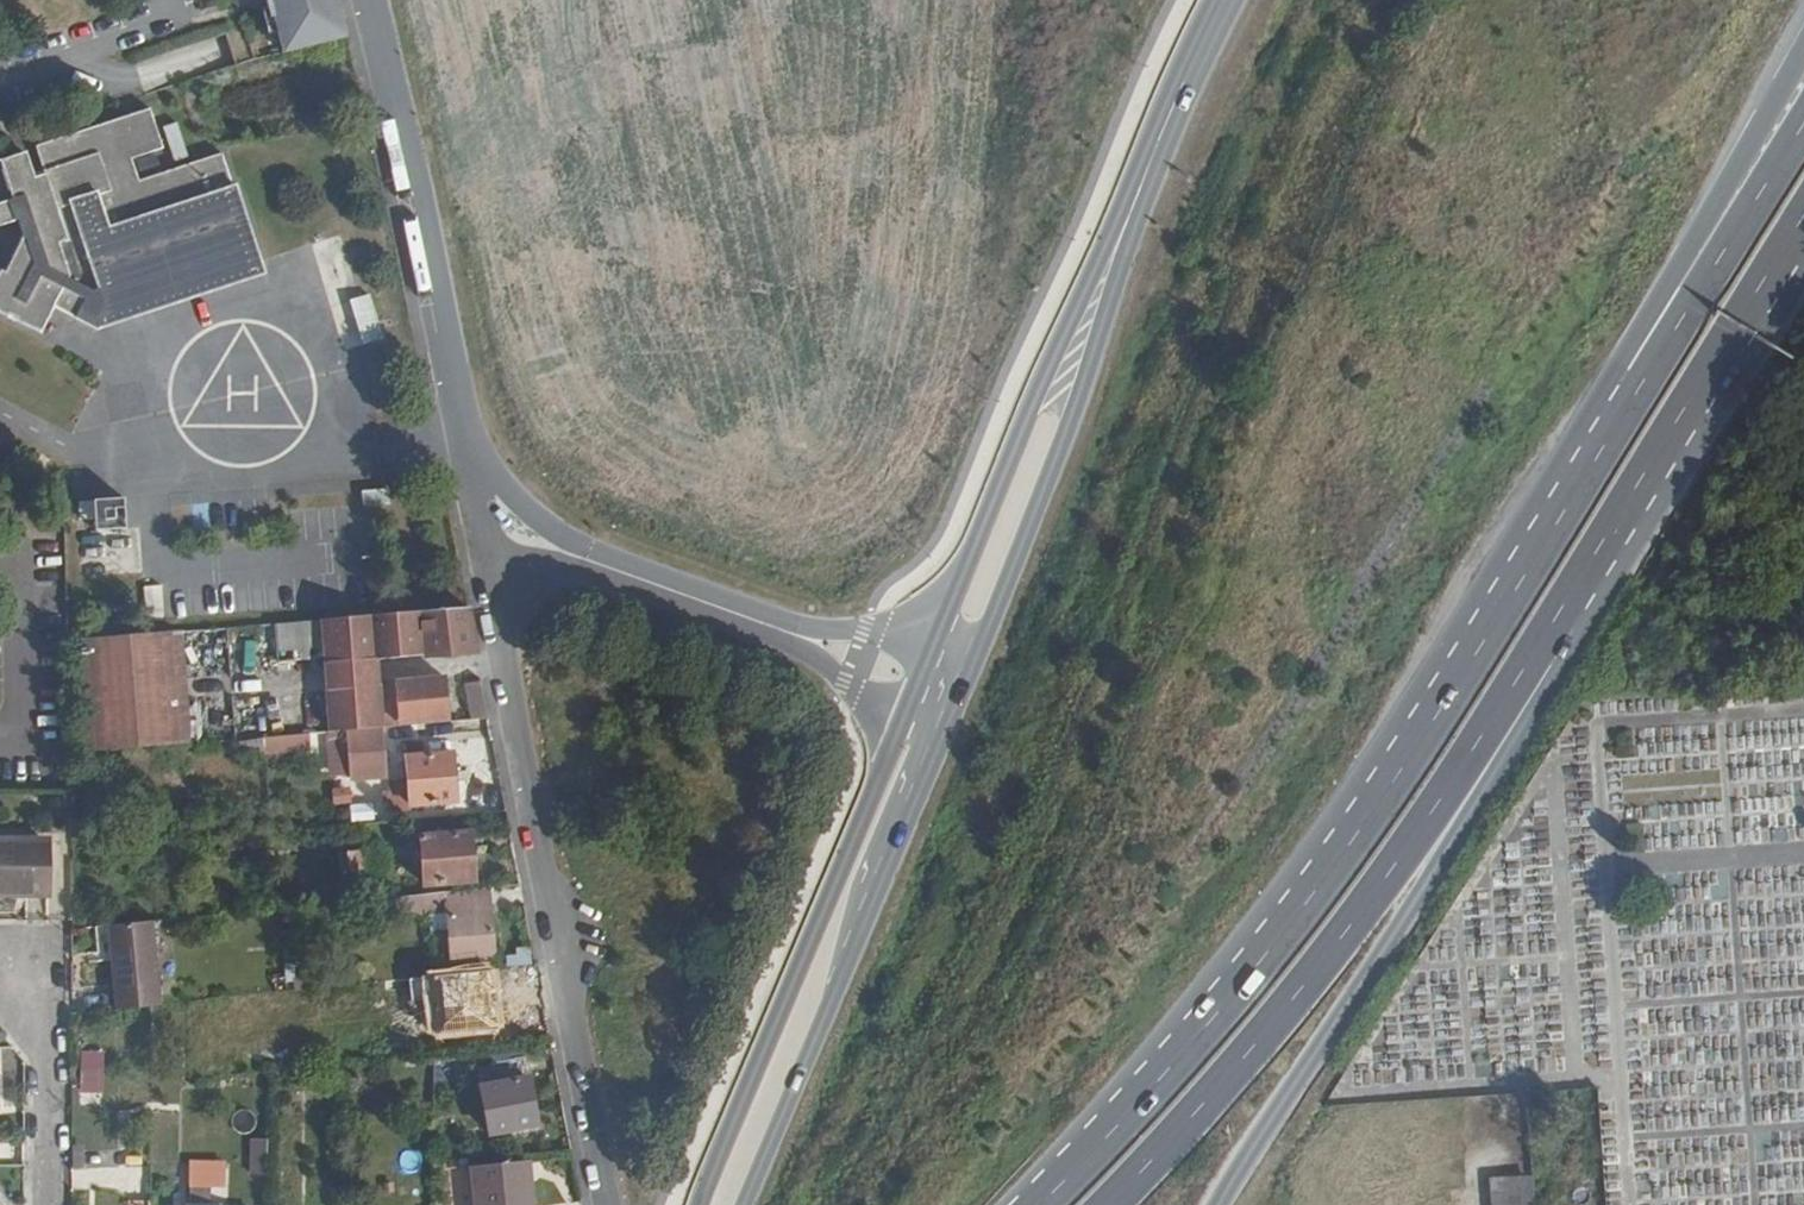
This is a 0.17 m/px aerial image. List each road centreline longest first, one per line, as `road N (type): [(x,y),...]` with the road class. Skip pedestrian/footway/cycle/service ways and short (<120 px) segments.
road 1 (trunk): [(1632,375),(1340,844),(1121,1120),(1034,1204)]
road 2 (residential): [(482,515),(608,1204)]
road 3 (trunk): [(1112,1204),(1217,1091),(1550,667)]
road 4 (trunk): [(1207,1204),(1412,899),(1550,667)]
road 5 (secondary): [(903,716),(701,1204)]
road 6 (residential): [(482,515),(370,0)]
road 7 (secondary): [(974,669),(1088,371),(1147,179)]
road 8 (secondary): [(1147,179),(1057,344),(931,649)]
road 9 (secondary): [(750,1204),(951,732)]
road 10 (trunk): [(1550,667),(1803,228)]
road 11 (trunk): [(1803,35),(1687,248),(1632,375)]
road 12 (trunk): [(1803,107),(1632,375)]
road 13 (residential): [(746,616),(482,515)]
road 14 (residential): [(47,1204),(44,1053),(7,964)]
road 15 (secondary): [(1147,179),(1223,0)]
road 16 (residential): [(931,649),(746,616)]
road 17 (residential): [(746,616),(903,716)]

